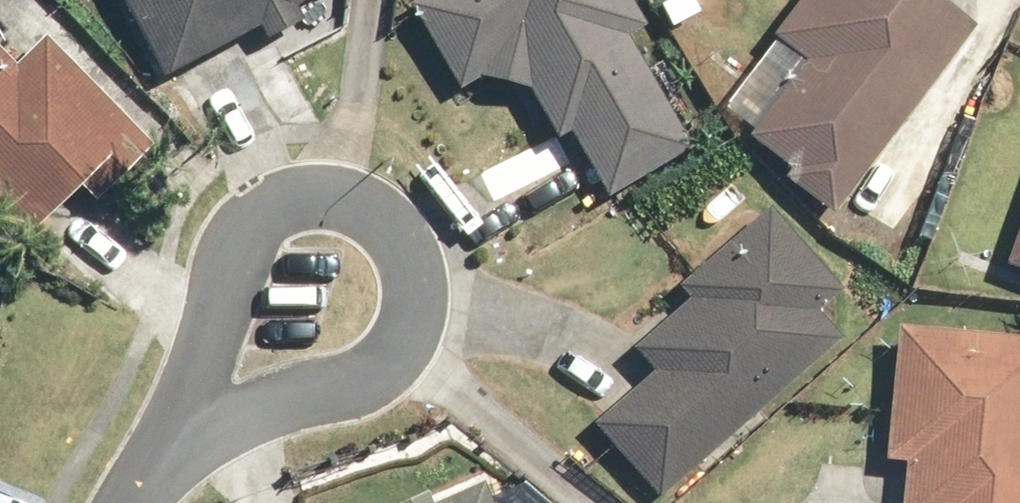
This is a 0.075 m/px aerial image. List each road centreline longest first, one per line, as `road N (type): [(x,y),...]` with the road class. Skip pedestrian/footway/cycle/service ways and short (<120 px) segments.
road 1 (residential): [(193,422),(213,288),(241,239),(269,213),(318,202),(369,214),(398,237),(416,297),(408,338),(378,367),(340,386)]
road 2 (residential): [(340,386),(193,422)]

